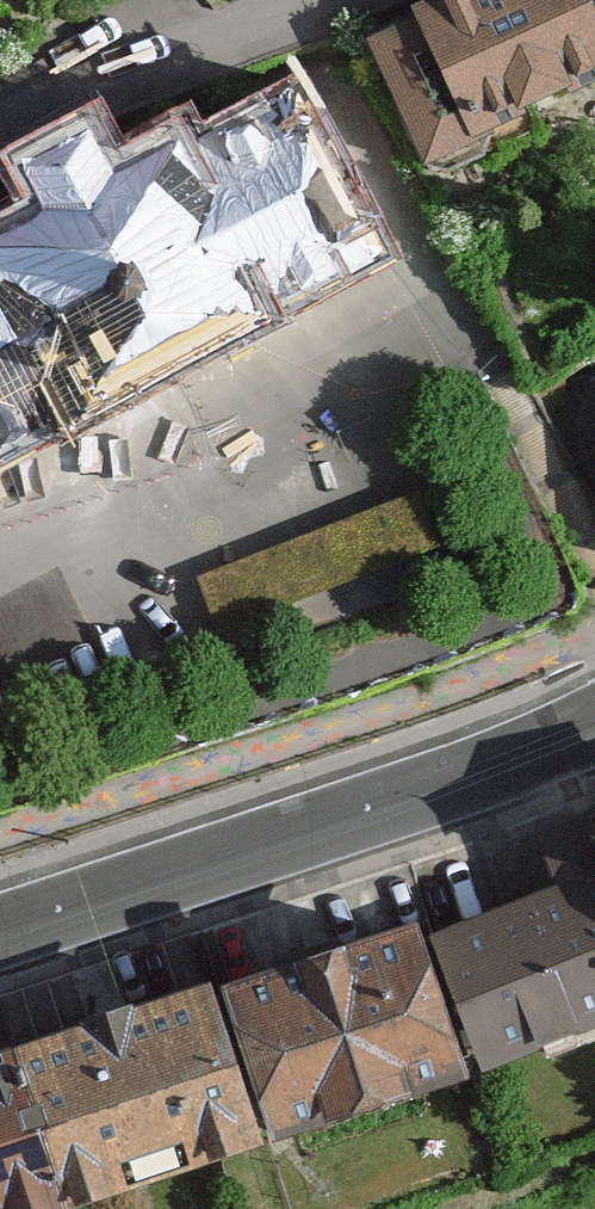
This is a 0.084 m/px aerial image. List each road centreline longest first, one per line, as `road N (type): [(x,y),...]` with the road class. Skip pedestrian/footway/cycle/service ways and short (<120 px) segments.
road 1 (motorway): [(0,1085),(223,935),(594,713)]
road 2 (motorway): [(594,345),(278,523),(0,712)]
road 3 (secondary): [(594,718),(452,775),(0,926)]
road 4 (residential): [(369,0),(85,84),(0,122)]

